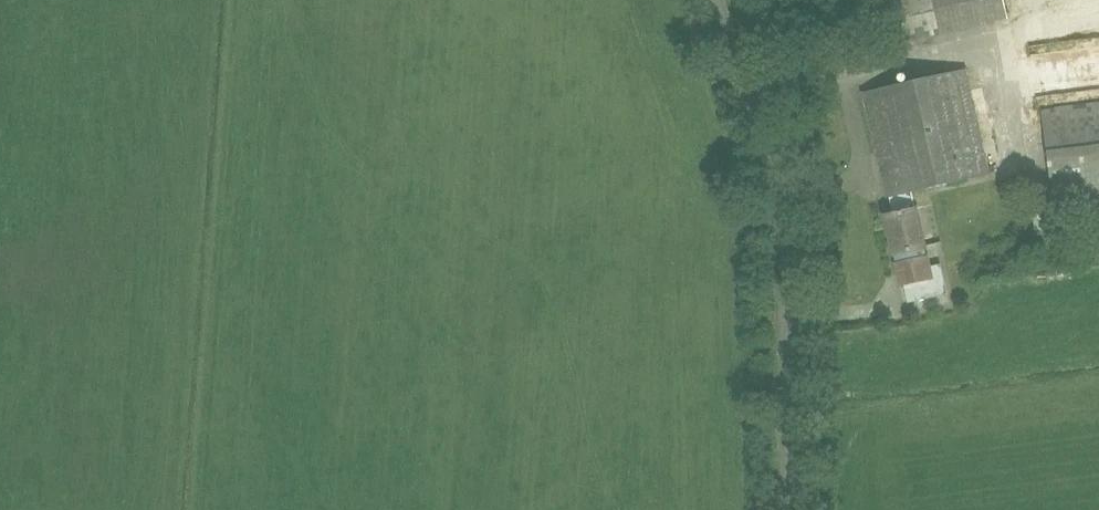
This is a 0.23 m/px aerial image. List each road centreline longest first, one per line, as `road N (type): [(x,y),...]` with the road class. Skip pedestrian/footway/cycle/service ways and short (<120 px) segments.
road 1 (unclassified): [(787,509),(771,227),(718,0)]

